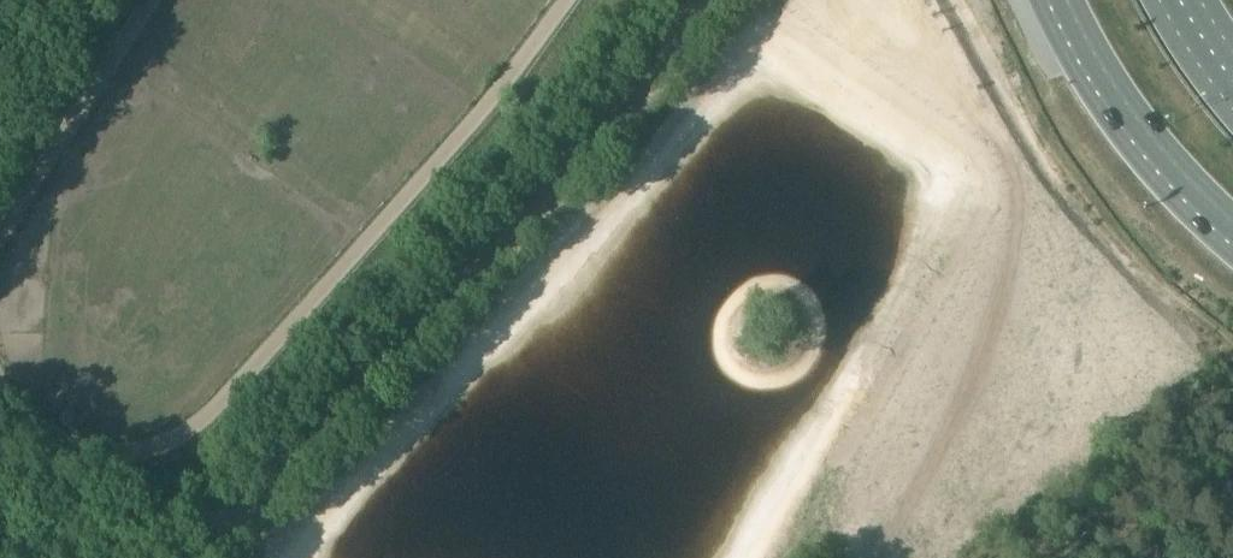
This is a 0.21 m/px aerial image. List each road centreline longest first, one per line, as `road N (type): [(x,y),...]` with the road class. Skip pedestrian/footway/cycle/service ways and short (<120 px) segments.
road 1 (track): [(0,382),(50,422),(98,440),(143,449),(176,438),(514,69),(563,0)]
road 2 (track): [(927,0),(1002,134),(1021,184),(1023,233),(983,363),(879,557)]
road 3 (primary): [(1057,0),(1153,152),(1232,231)]
road 4 (track): [(150,0),(0,240)]

